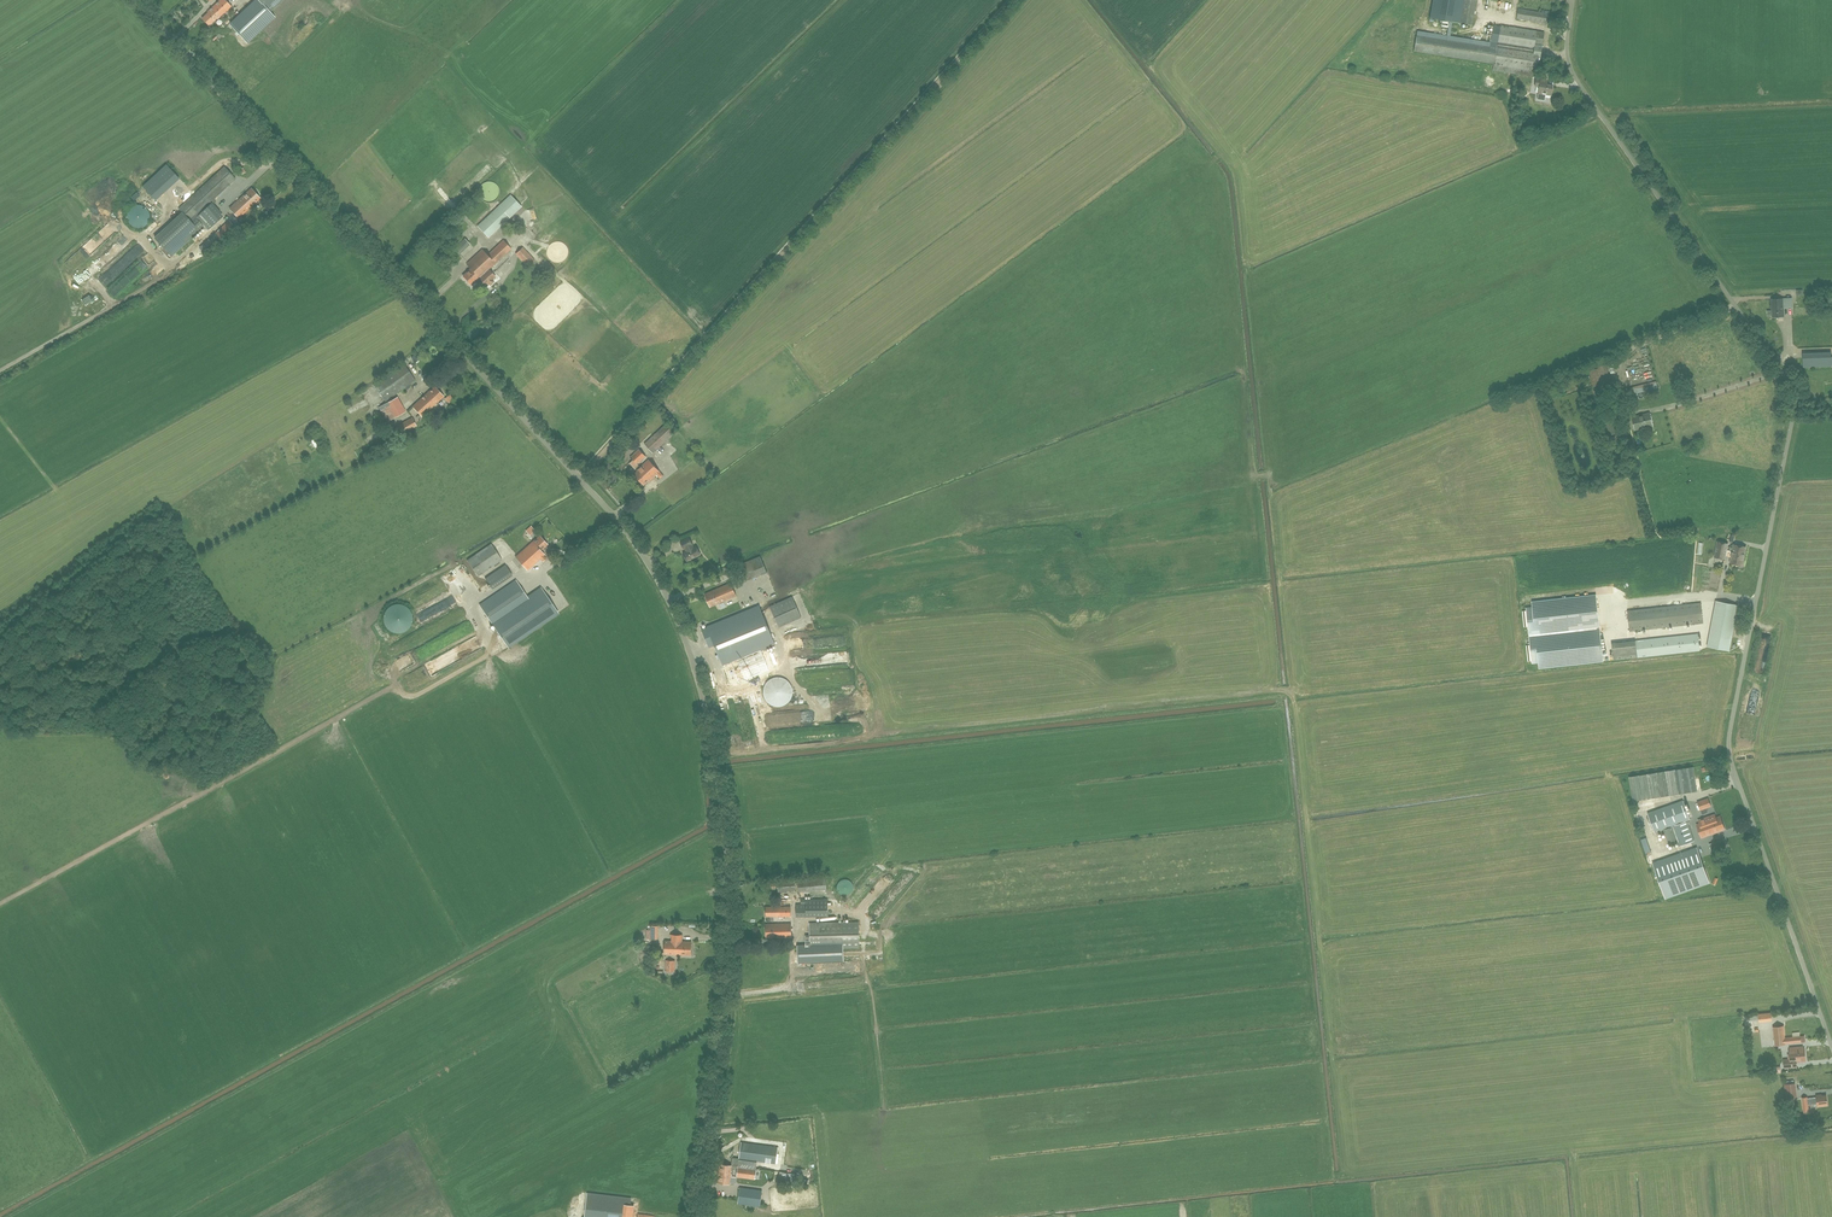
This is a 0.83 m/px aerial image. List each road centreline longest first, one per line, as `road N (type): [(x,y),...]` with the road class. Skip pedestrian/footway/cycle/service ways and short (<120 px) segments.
road 1 (unclassified): [(698,1216),(732,912),(712,730),(672,606),(640,550),(578,475),(135,0)]
road 2 (unclassified): [(1831,1045),(1729,748),(1797,404),(1792,386),(1576,78),(1568,54),(1574,0)]
road 3 (track): [(580,478),(1018,0)]

